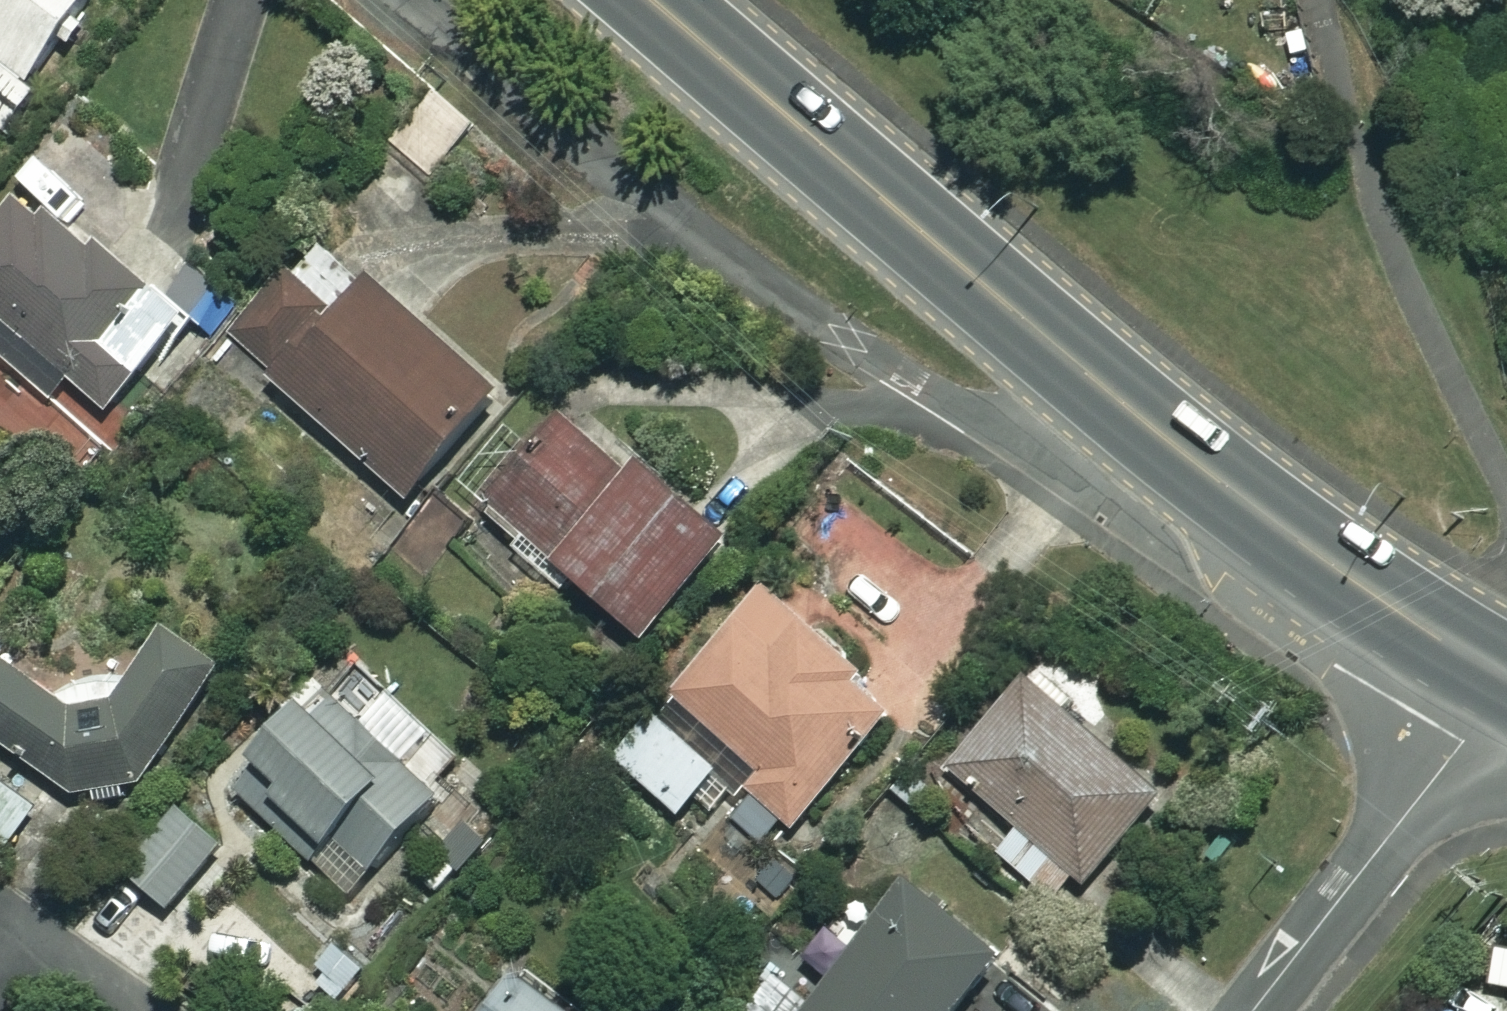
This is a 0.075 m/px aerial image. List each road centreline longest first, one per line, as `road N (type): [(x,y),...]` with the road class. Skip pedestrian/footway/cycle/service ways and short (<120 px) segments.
road 1 (secondary): [(1133,413),(652,0)]
road 2 (residential): [(407,0),(678,224),(852,342)]
road 3 (secondary): [(1506,679),(1315,558),(1133,413)]
road 4 (residential): [(1251,1010),(1506,681)]
road 5 (residential): [(1133,413),(1072,426),(996,423),(852,342)]

